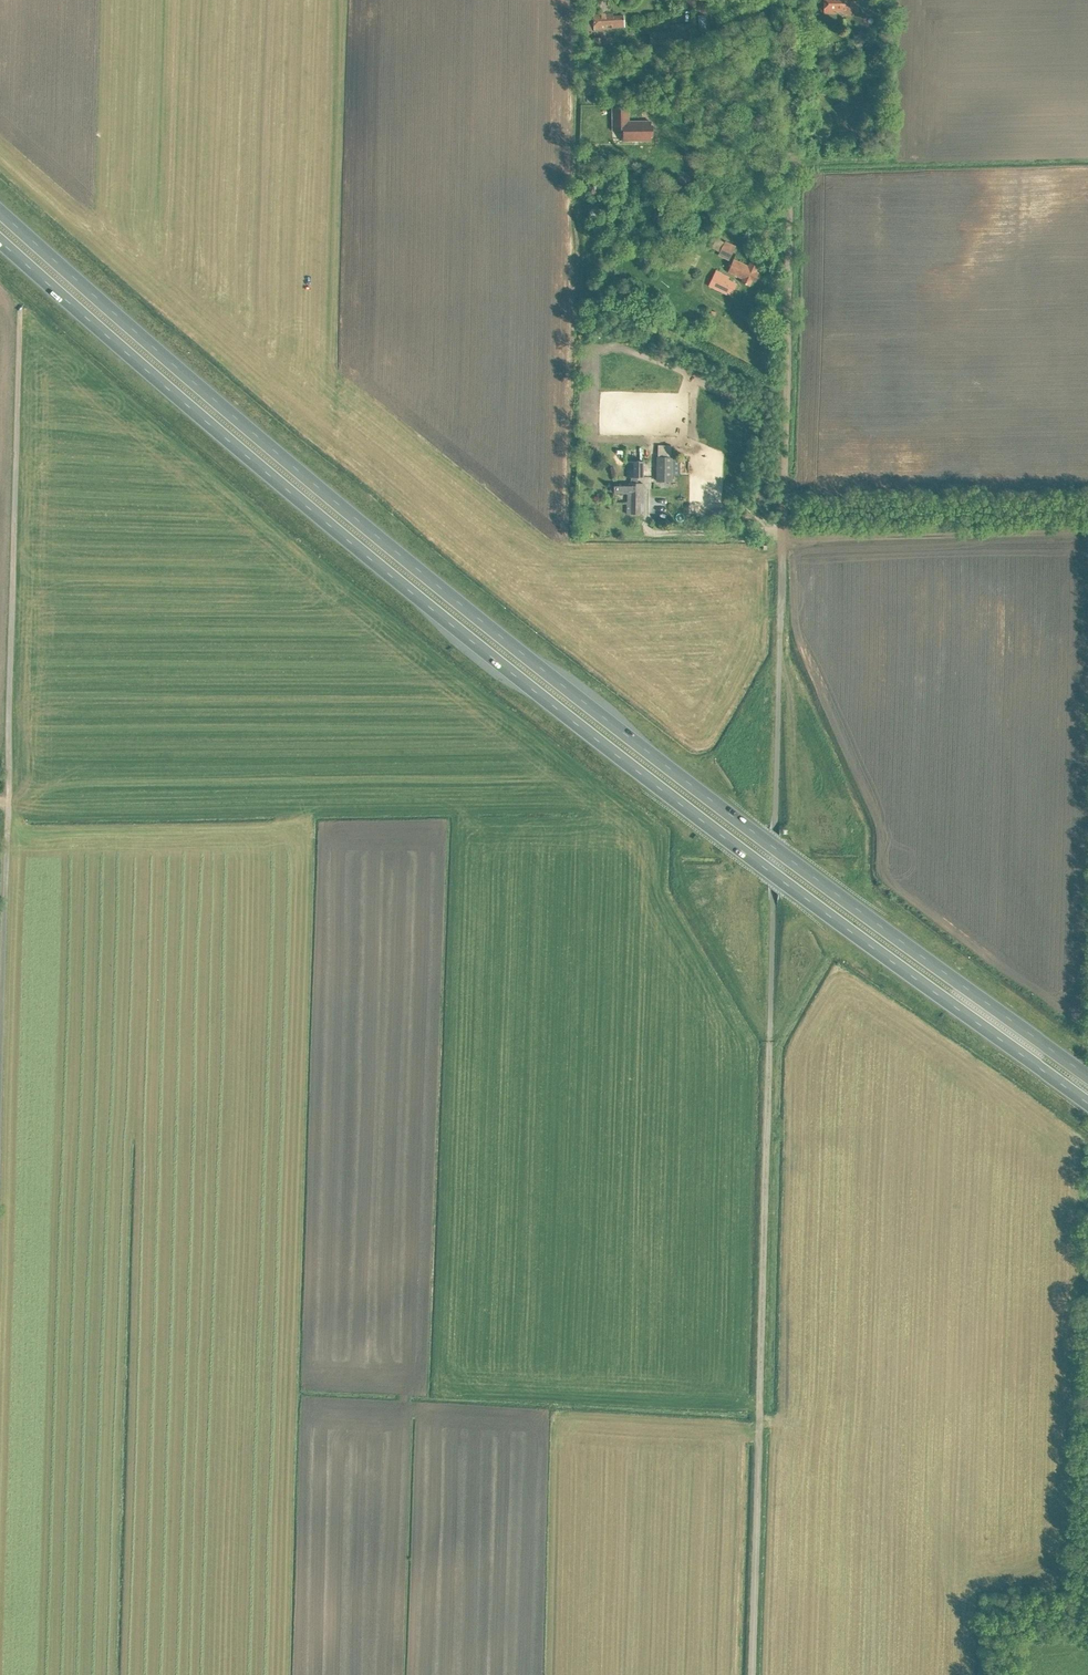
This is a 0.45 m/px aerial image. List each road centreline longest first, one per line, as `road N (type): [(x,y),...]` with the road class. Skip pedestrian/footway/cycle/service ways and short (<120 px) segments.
road 1 (trunk): [(1087,1076),(562,686),(309,480),(0,211)]
road 2 (trunk): [(0,241),(547,702),(1087,1104)]
road 3 (track): [(792,0),(777,720)]
road 4 (track): [(768,1107),(752,1674)]
road 5 (track): [(779,666),(792,710),(795,834)]

